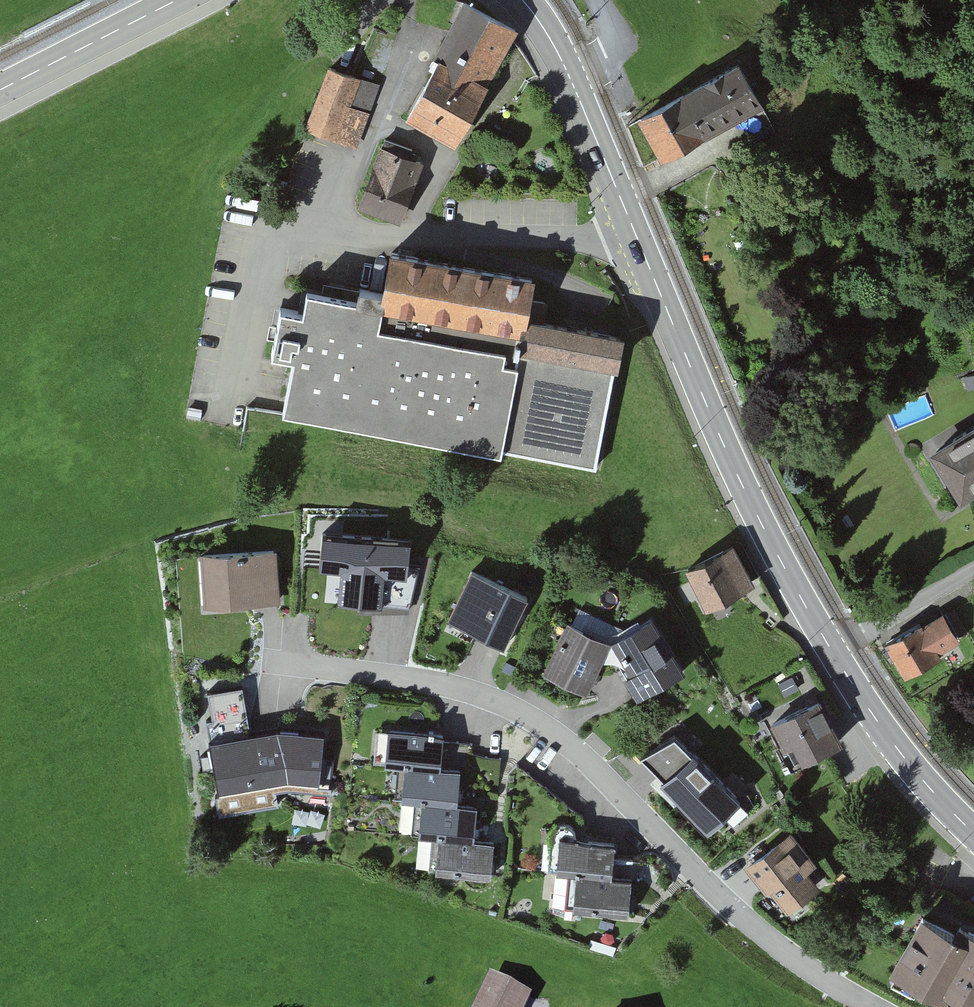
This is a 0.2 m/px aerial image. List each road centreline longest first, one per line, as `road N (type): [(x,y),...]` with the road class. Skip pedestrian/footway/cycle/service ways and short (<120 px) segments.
road 1 (secondary): [(833,654),(733,467),(570,78),(522,0)]
road 2 (residential): [(865,1006),(776,952),(543,726),(442,685),(280,666)]
road 3 (secondary): [(973,833),(910,767),(833,654)]
road 4 (secondary): [(177,0),(0,89)]
road 5 (residential): [(973,570),(833,654)]

